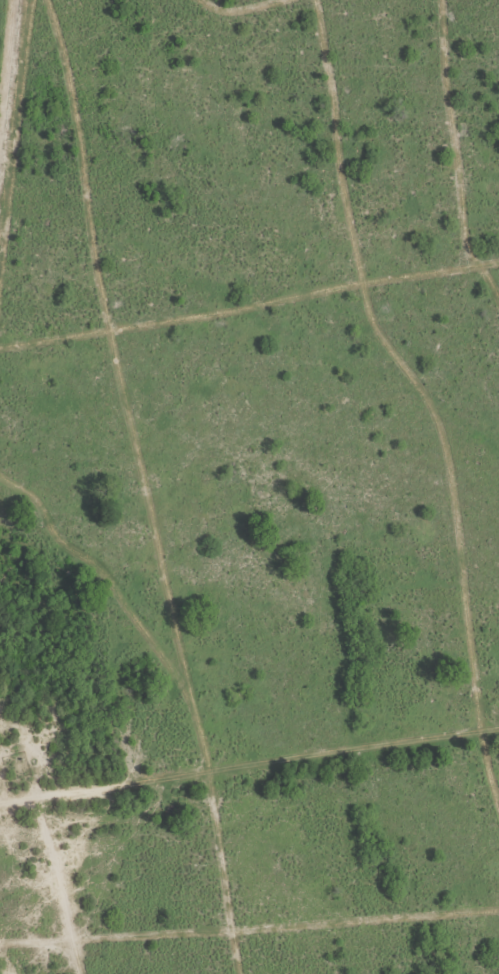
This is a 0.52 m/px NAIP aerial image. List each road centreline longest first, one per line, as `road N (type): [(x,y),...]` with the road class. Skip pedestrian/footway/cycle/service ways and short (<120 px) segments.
road 1 (residential): [(97,214),(96,355),(159,505),(164,625),(226,774)]
road 2 (residential): [(498,432),(420,373),(359,343),(242,306),(168,245),(113,217),(0,198)]
road 3 (residential): [(0,817),(127,784),(498,733)]

